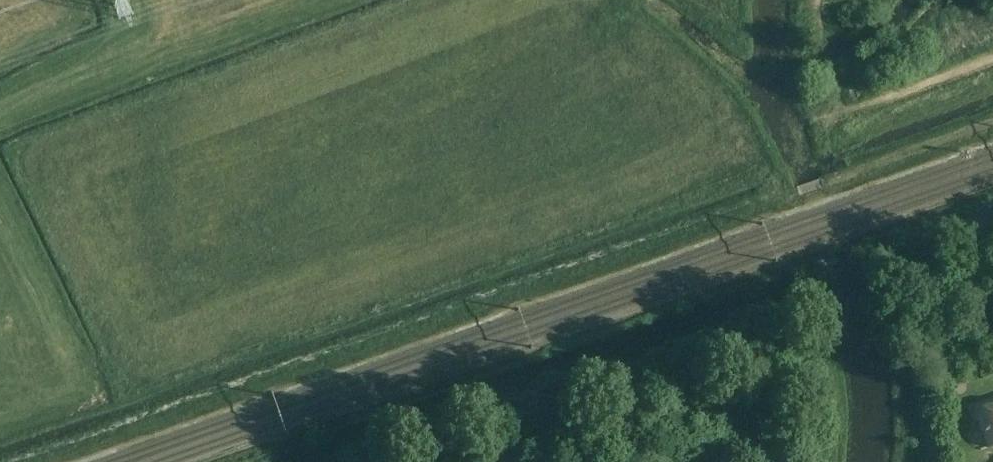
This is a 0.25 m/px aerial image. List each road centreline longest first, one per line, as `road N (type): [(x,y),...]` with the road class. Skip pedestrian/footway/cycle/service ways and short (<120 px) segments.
road 1 (track): [(992,59),(837,113)]

